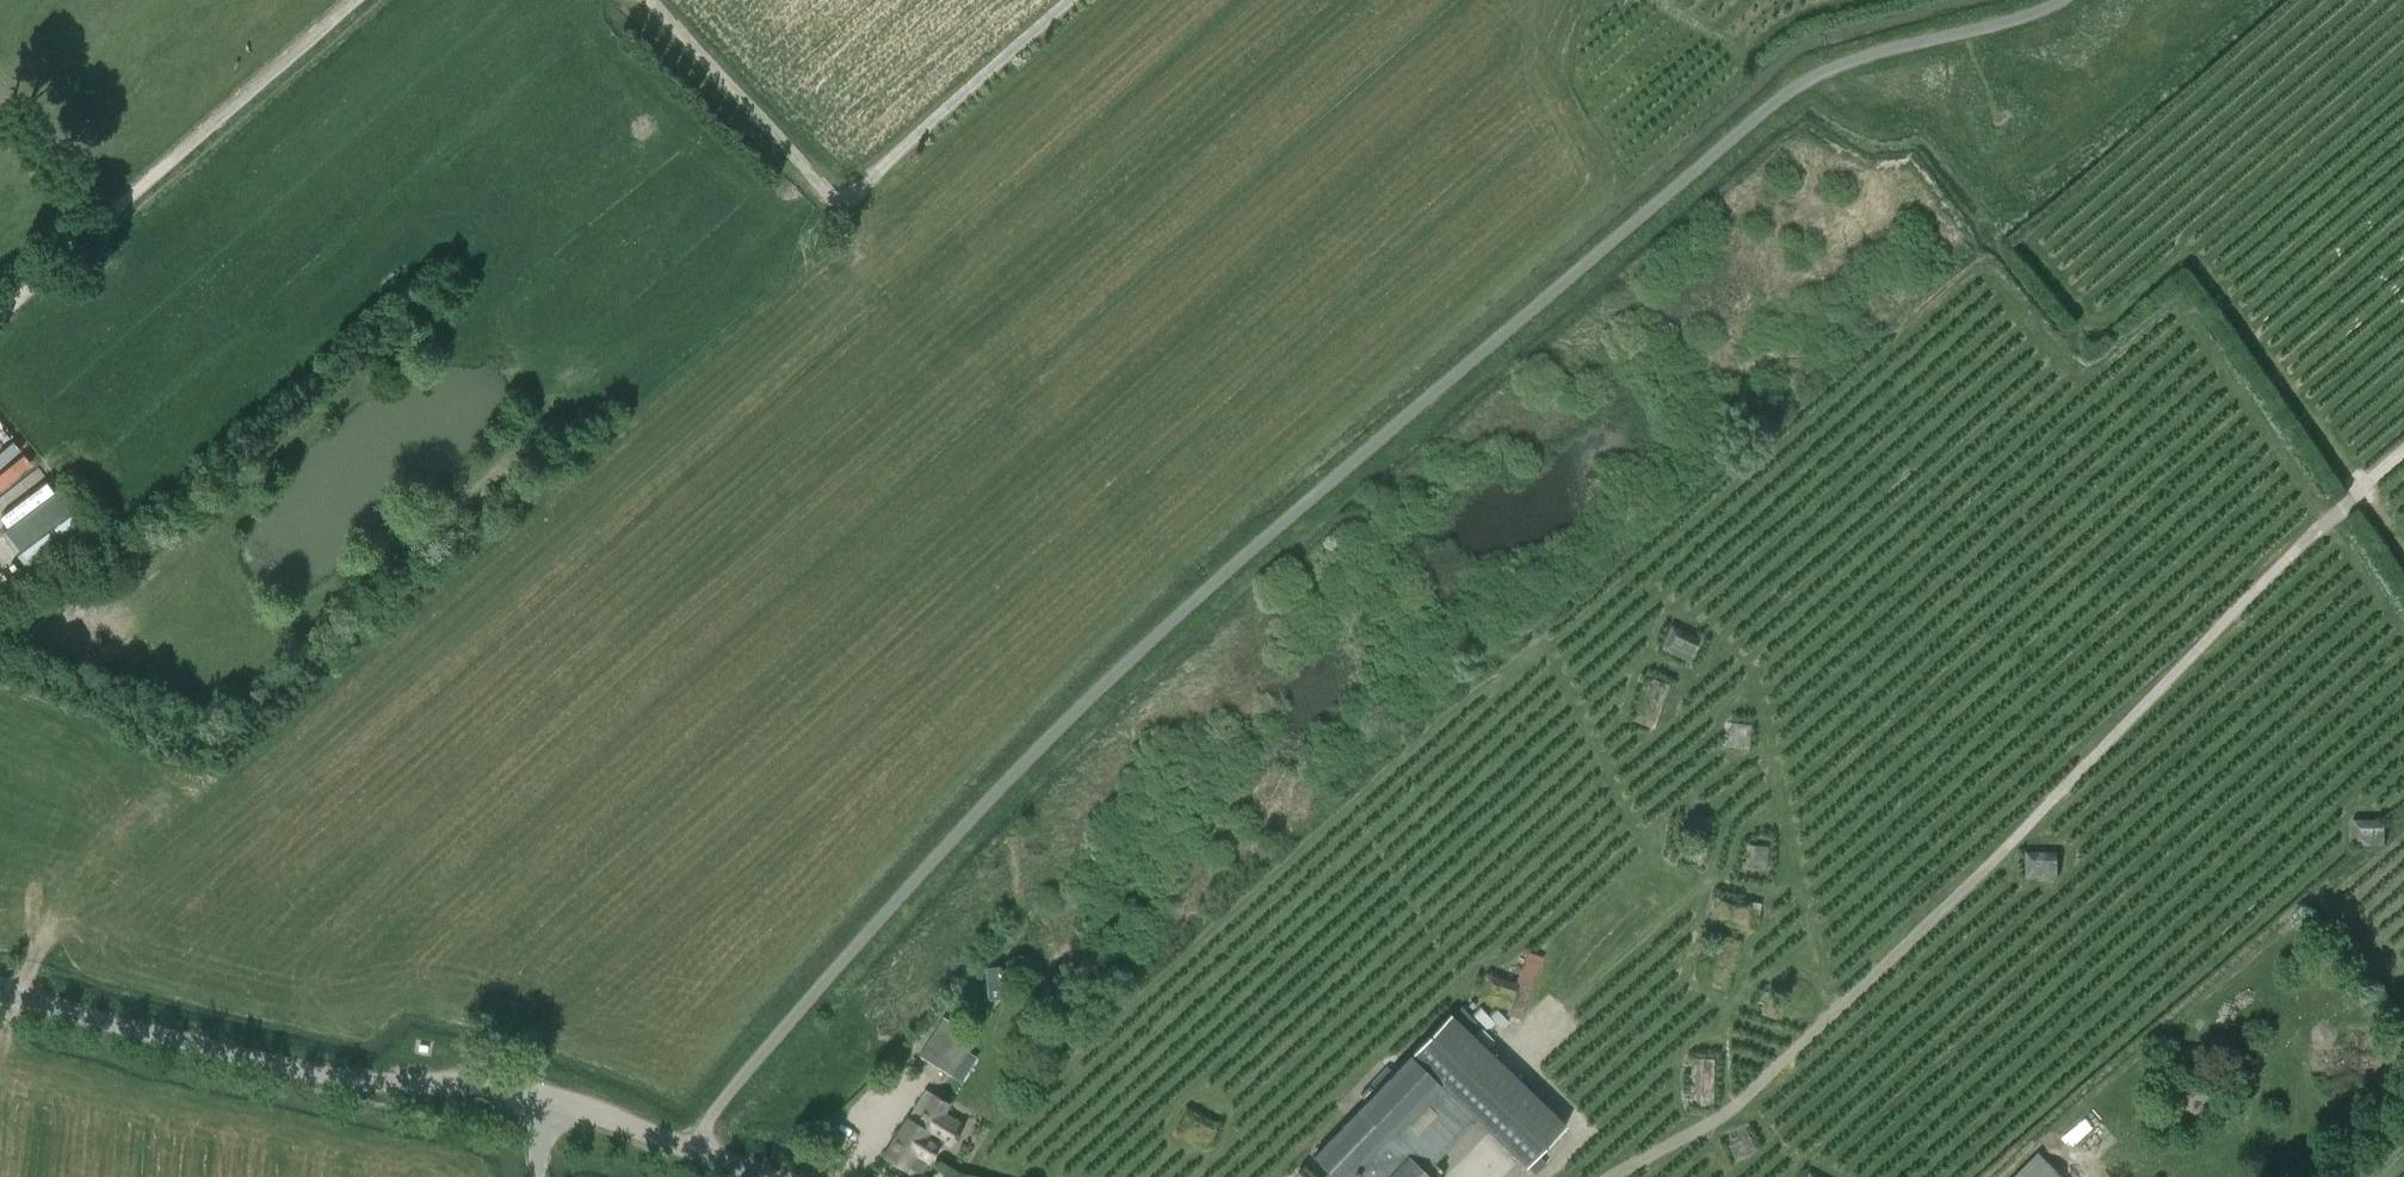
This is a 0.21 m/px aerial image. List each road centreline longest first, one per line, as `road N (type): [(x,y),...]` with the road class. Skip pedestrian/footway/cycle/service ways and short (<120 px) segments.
road 1 (track): [(2403,459),(1770,1078),(1610,1176)]
road 2 (track): [(647,0),(842,208),(1080,0)]
road 3 (unclassified): [(555,1099),(479,1080),(349,1079),(0,990)]
road 4 (track): [(0,312),(354,0)]
road 5 (unclassified): [(780,1176),(555,1099)]

